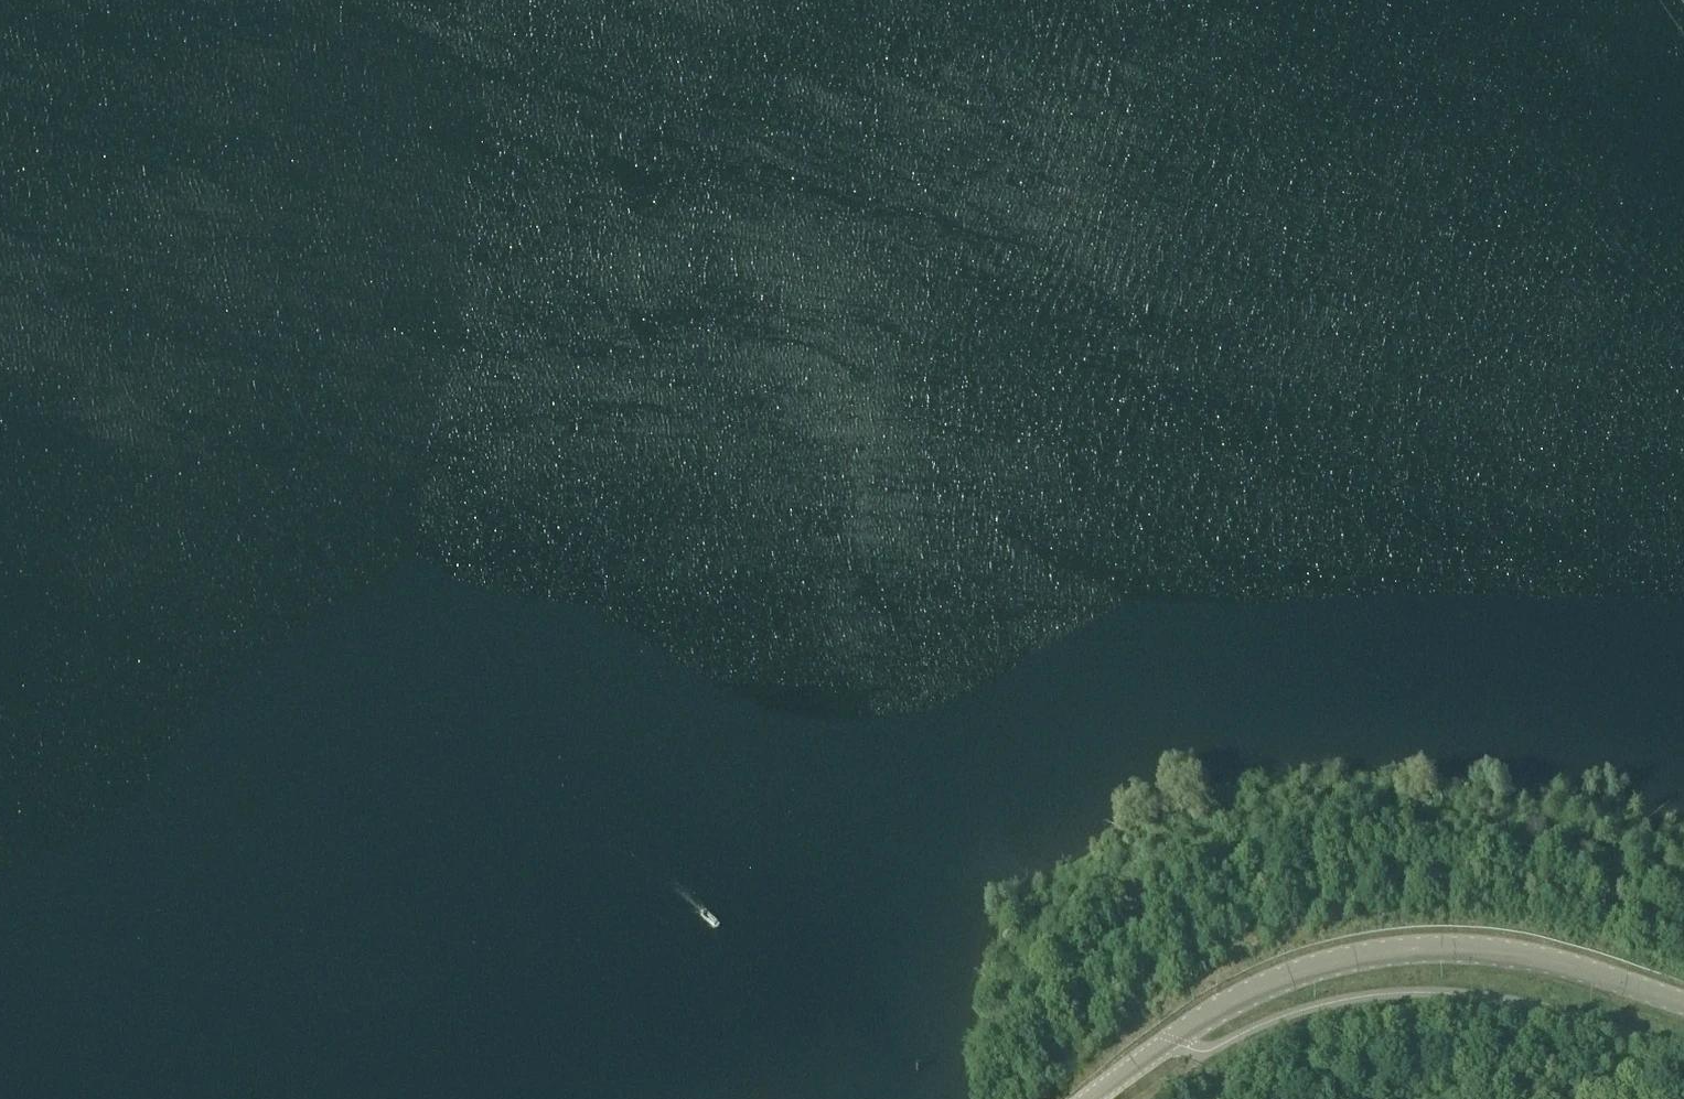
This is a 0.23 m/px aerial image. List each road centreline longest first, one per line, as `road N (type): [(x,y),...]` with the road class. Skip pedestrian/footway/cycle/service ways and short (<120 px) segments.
road 1 (unclassified): [(1683,1006),(1554,961),(1474,951),(1394,955),(1254,995),(1166,1042),(1089,1098)]

